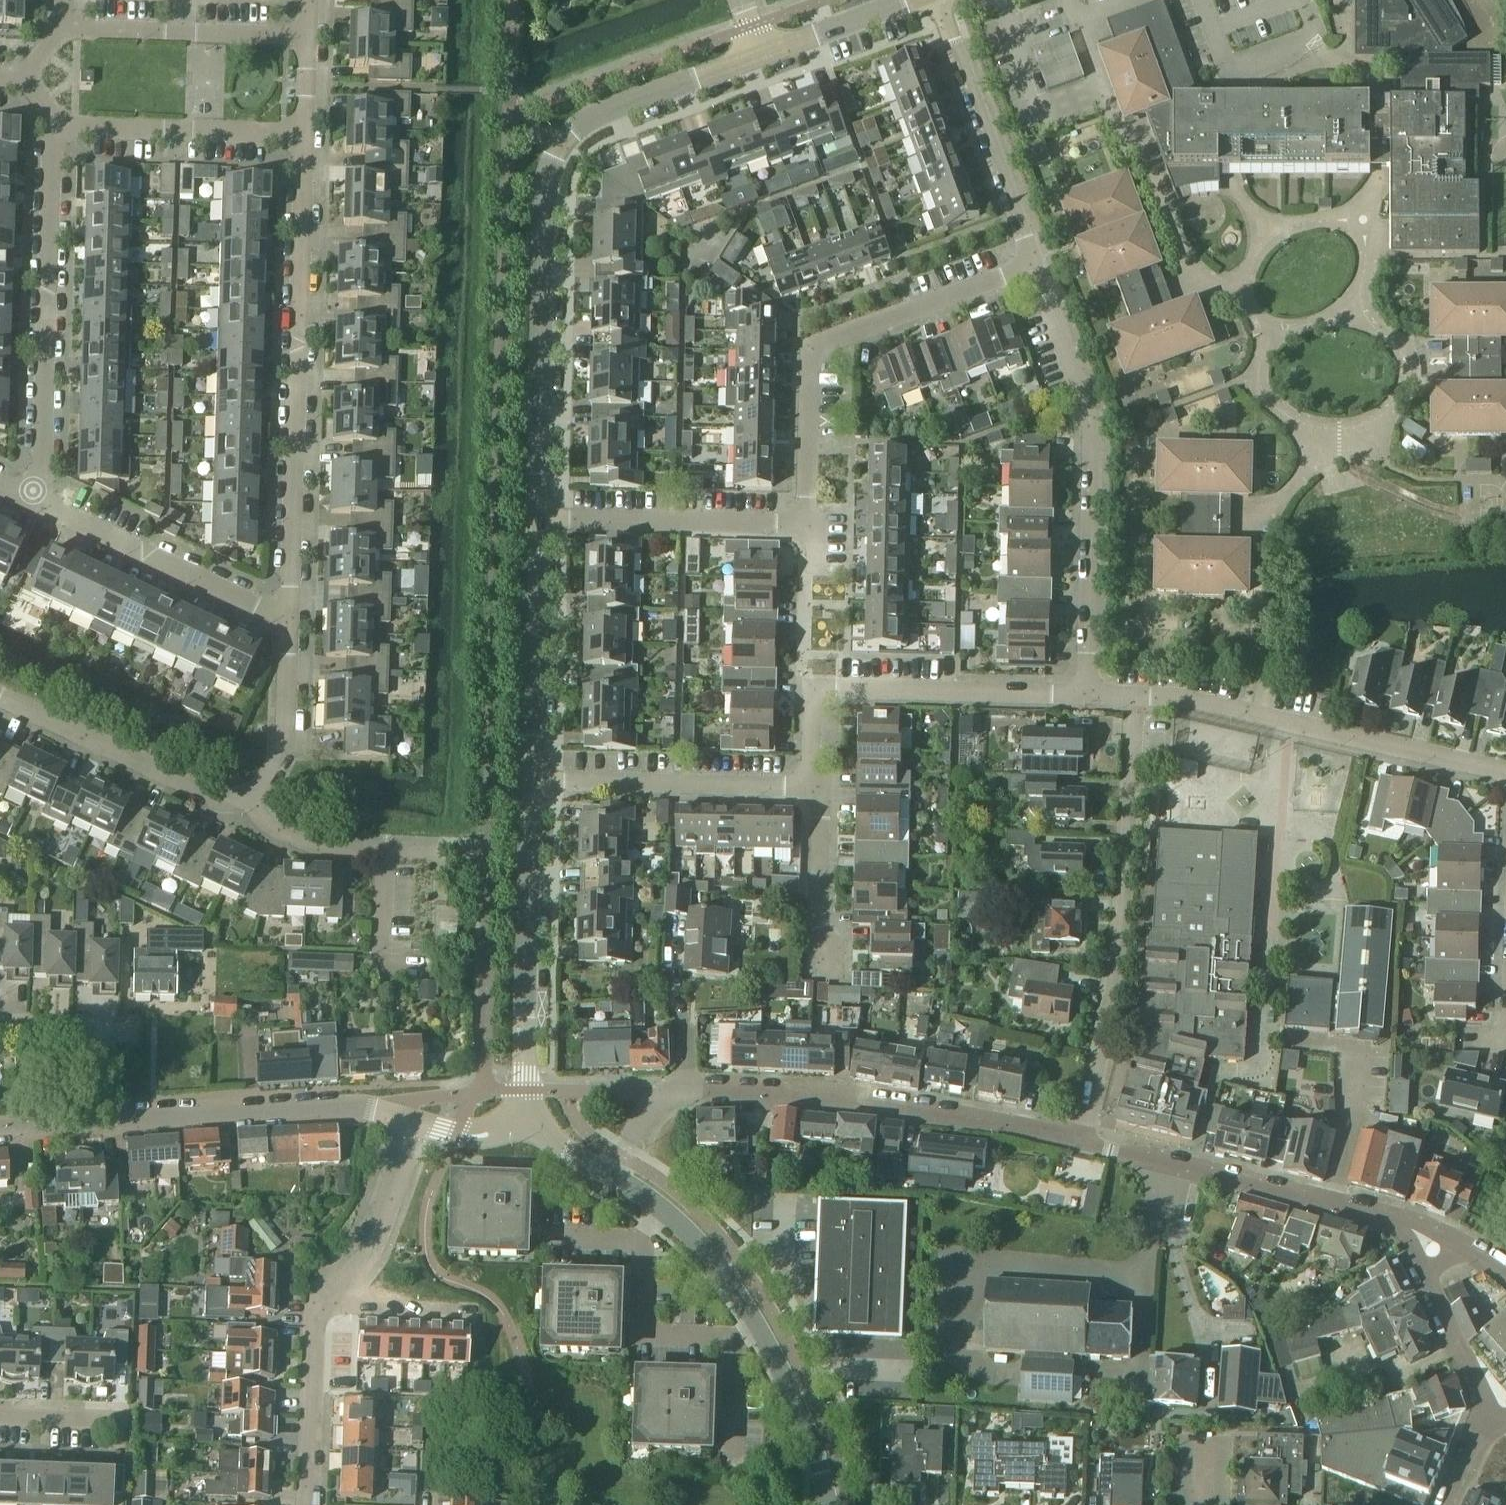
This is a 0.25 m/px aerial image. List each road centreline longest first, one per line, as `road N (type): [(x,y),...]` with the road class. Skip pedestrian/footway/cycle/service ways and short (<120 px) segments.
road 1 (tertiary): [(536,516),(547,171),(558,148),(594,116),(914,0)]
road 2 (residential): [(287,619),(307,137)]
road 3 (residential): [(1087,695),(1096,425),(1036,268)]
road 4 (residential): [(1083,1140),(1124,914),(1136,716)]
road 5 (residential): [(1087,695),(1174,699),(1505,772)]
road 6 (residential): [(1083,1140),(770,1090),(662,1093)]
road 7 (residential): [(414,1120),(368,1258),(316,1303),(308,1504)]
road 8 (residential): [(804,523),(810,348),(1036,268)]
road 9 (residential): [(38,502),(54,124)]
road 10 (residential): [(813,789),(812,689),(1087,695)]
road 11 (tertiary): [(526,1118),(532,782)]
road 12 (residential): [(1389,1216),(1083,1140)]
road 13 (residential): [(101,1120),(333,1106),(414,1120)]
road 14 (residential): [(1036,268),(936,0)]
road 15 (residential): [(532,782),(813,789)]
road 16 (residential): [(287,619),(38,502)]
road 17 (residential): [(0,697),(213,797),(248,795)]
road 18 (residential): [(804,523),(536,516)]
road 19 (tertiary): [(532,782),(536,516)]
road 20 (residential): [(54,124),(307,137)]
road 21 (residential): [(308,37),(57,29)]
road 22 (residential): [(735,1336),(643,1334),(637,1241),(658,1207)]
road 23 (residential): [(1389,1216),(1493,1413)]
road 24 (residential): [(248,795),(258,819),(307,845),(448,852)]
road 25 (residential): [(837,979),(814,962),(821,822),(813,789)]
road 26 (tertiary): [(827,1504),(807,1430),(758,1325)]
road 27 (residential): [(248,795),(283,755),(287,619)]
road 28 (residential): [(101,1120),(97,1042),(82,1028),(0,1027)]
road 29 (tertiary): [(758,1325),(723,1270),(658,1207)]
road 30 (residential): [(1505,1271),(1460,1241),(1389,1216)]

